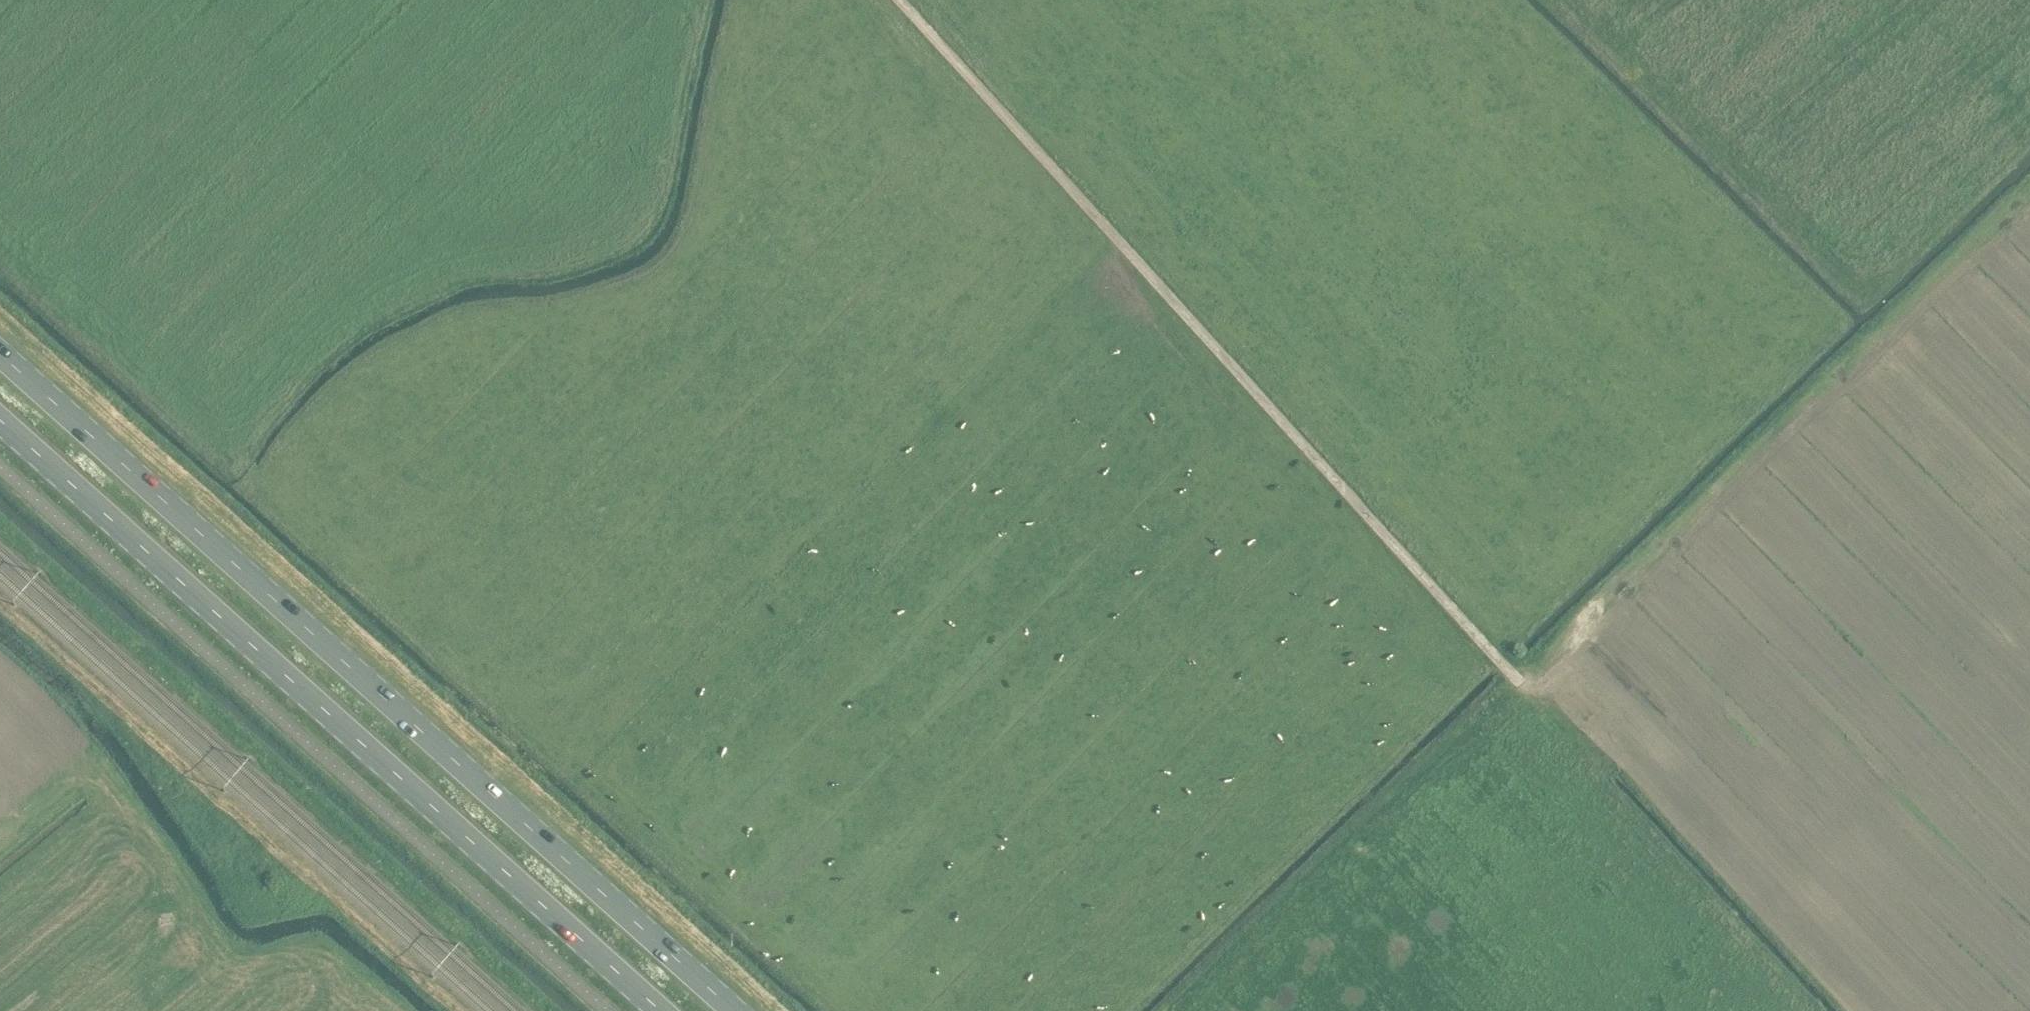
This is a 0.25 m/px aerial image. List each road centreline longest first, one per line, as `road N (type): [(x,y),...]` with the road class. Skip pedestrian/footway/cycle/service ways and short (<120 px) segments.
road 1 (primary): [(735,1010),(0,354)]
road 2 (primary): [(0,420),(662,1010)]
road 3 (track): [(2029,14),(1812,263)]

